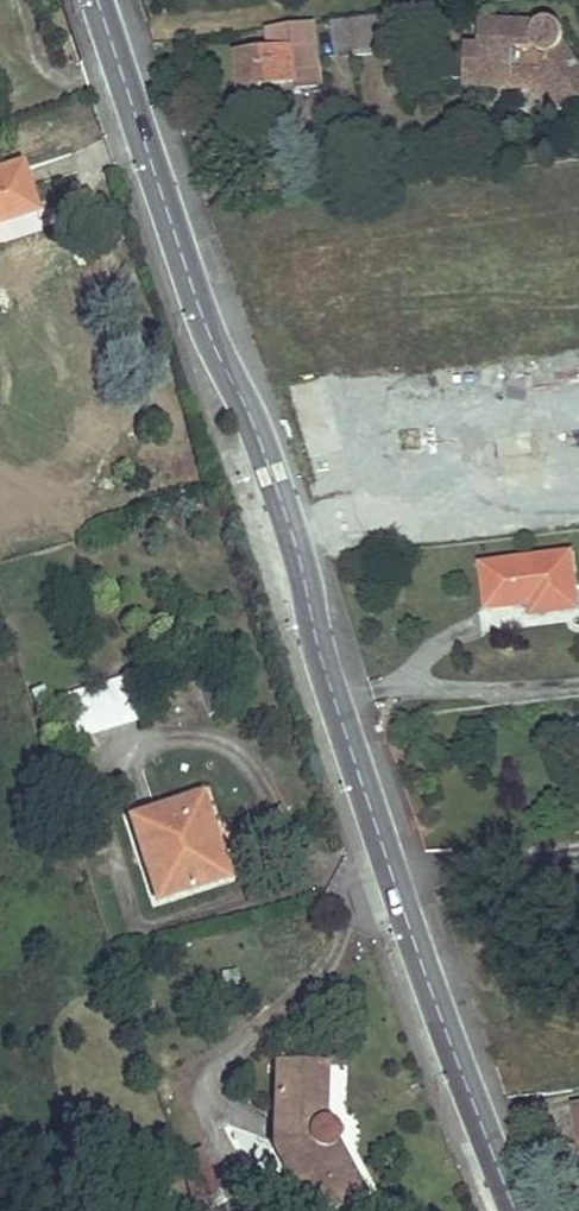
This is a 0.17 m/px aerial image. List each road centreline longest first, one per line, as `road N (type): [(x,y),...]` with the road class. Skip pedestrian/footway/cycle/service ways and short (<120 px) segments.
road 1 (tertiary): [(517,1210),(451,1047),(336,701),(255,427),(208,330),(99,0)]

